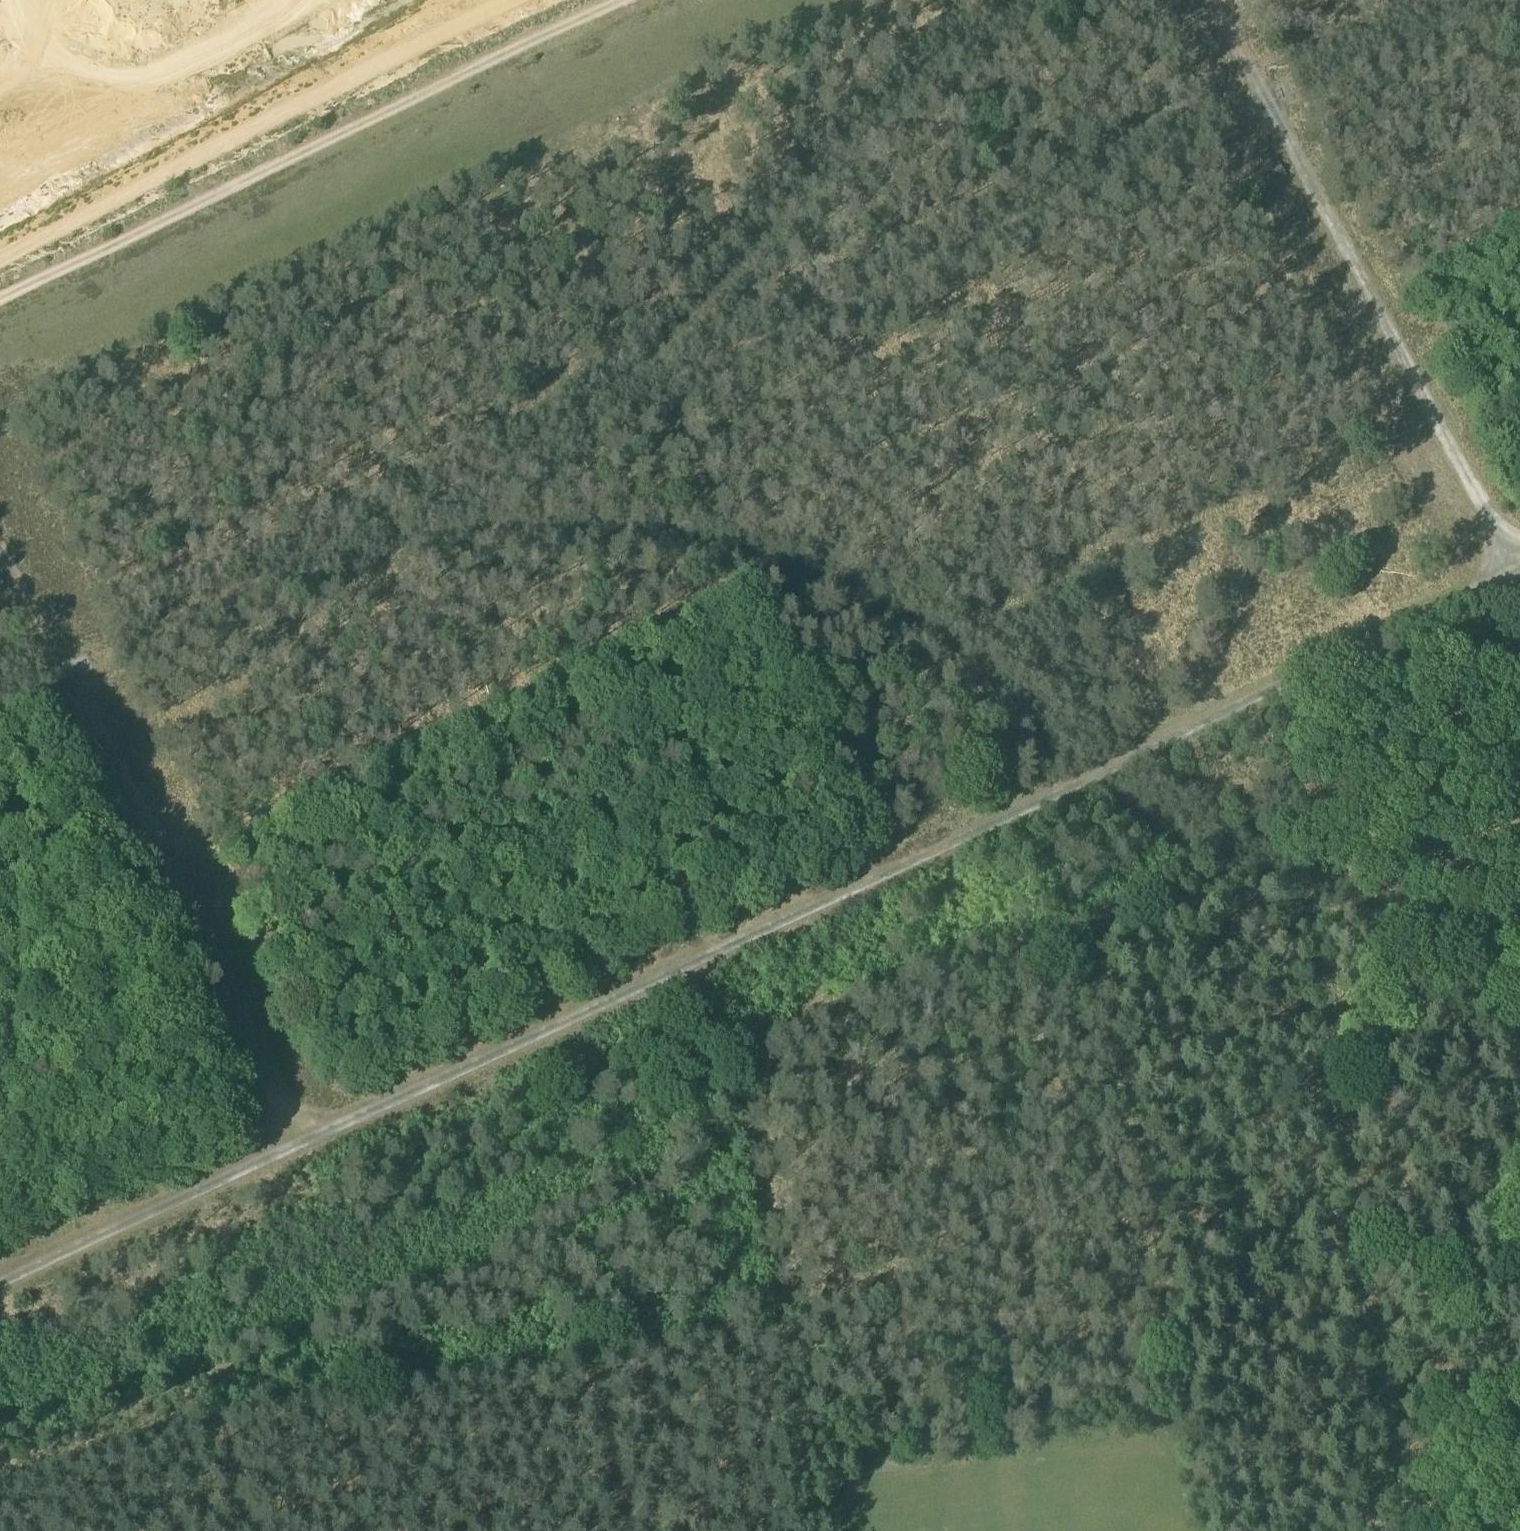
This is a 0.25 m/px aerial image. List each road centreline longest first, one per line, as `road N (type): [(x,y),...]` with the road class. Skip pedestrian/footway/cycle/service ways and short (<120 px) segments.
road 1 (track): [(1519,580),(0,1285)]
road 2 (track): [(1202,0),(1509,585)]
road 3 (track): [(591,0),(0,276)]

